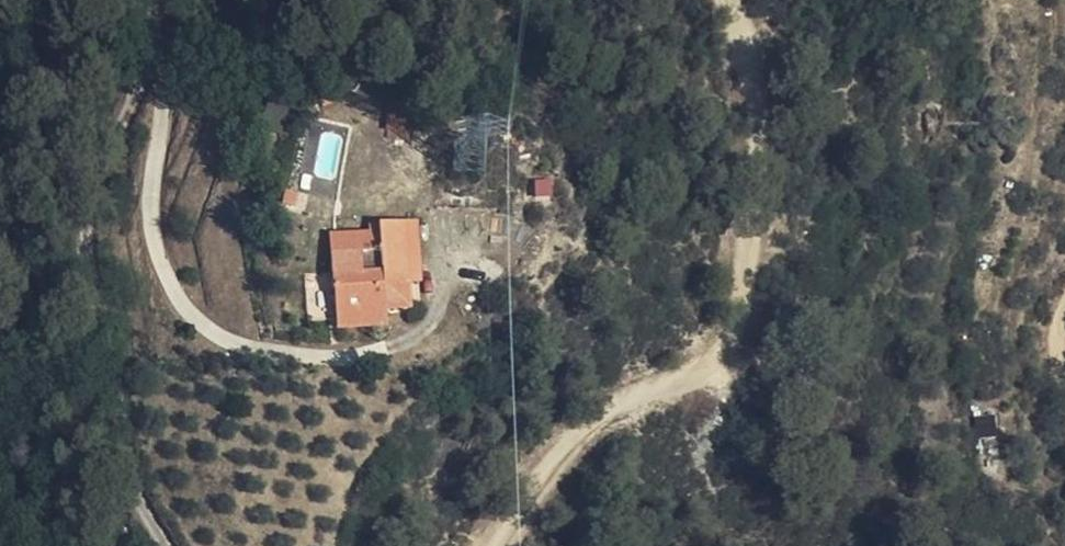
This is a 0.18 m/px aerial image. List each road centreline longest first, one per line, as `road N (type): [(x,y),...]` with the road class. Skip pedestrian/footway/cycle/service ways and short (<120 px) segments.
road 1 (unclassified): [(488,545),(591,414),(706,366),(733,337),(756,87),(729,0)]
road 2 (track): [(161,61),(129,106),(89,211),(82,258),(140,503),(167,545)]

